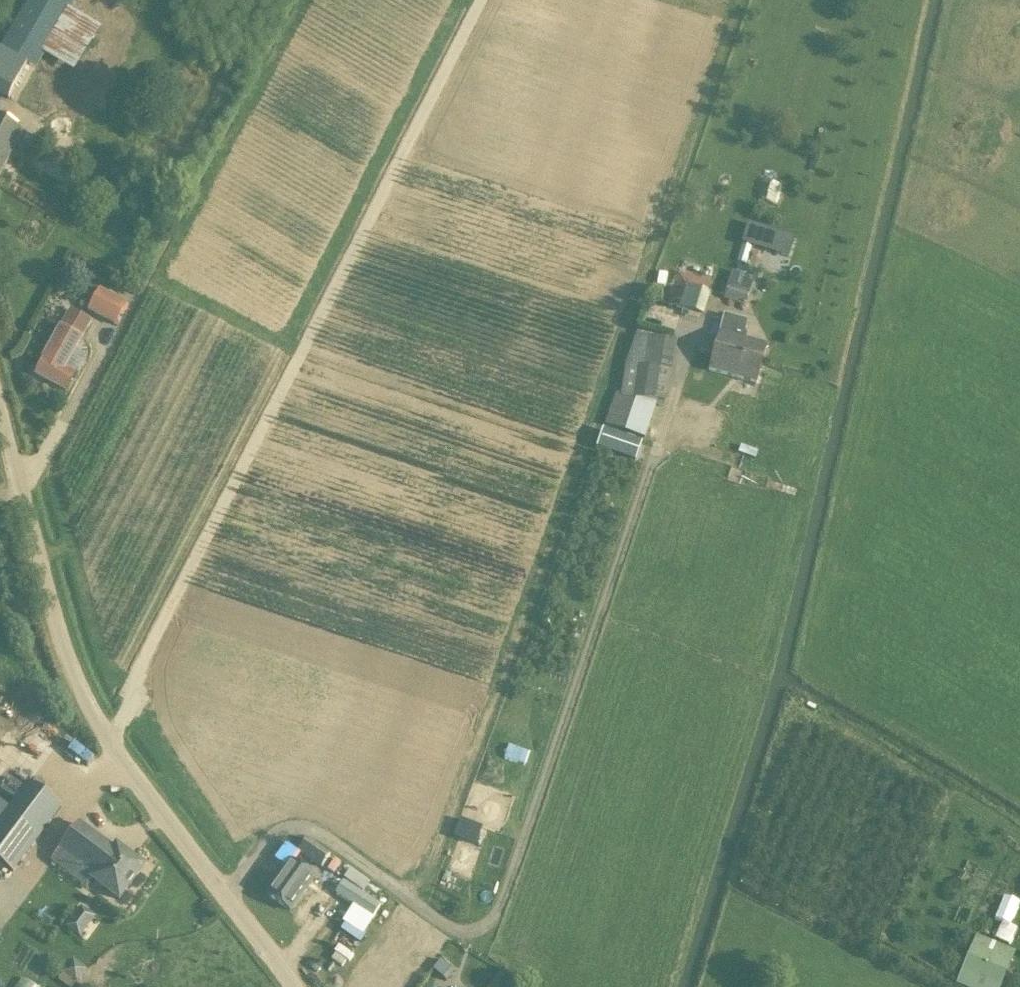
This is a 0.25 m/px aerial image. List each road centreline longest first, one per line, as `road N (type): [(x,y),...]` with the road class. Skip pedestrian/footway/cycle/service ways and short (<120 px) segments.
road 1 (track): [(110,735),(477,0)]
road 2 (unclassified): [(296,986),(118,749),(87,695),(0,428)]

